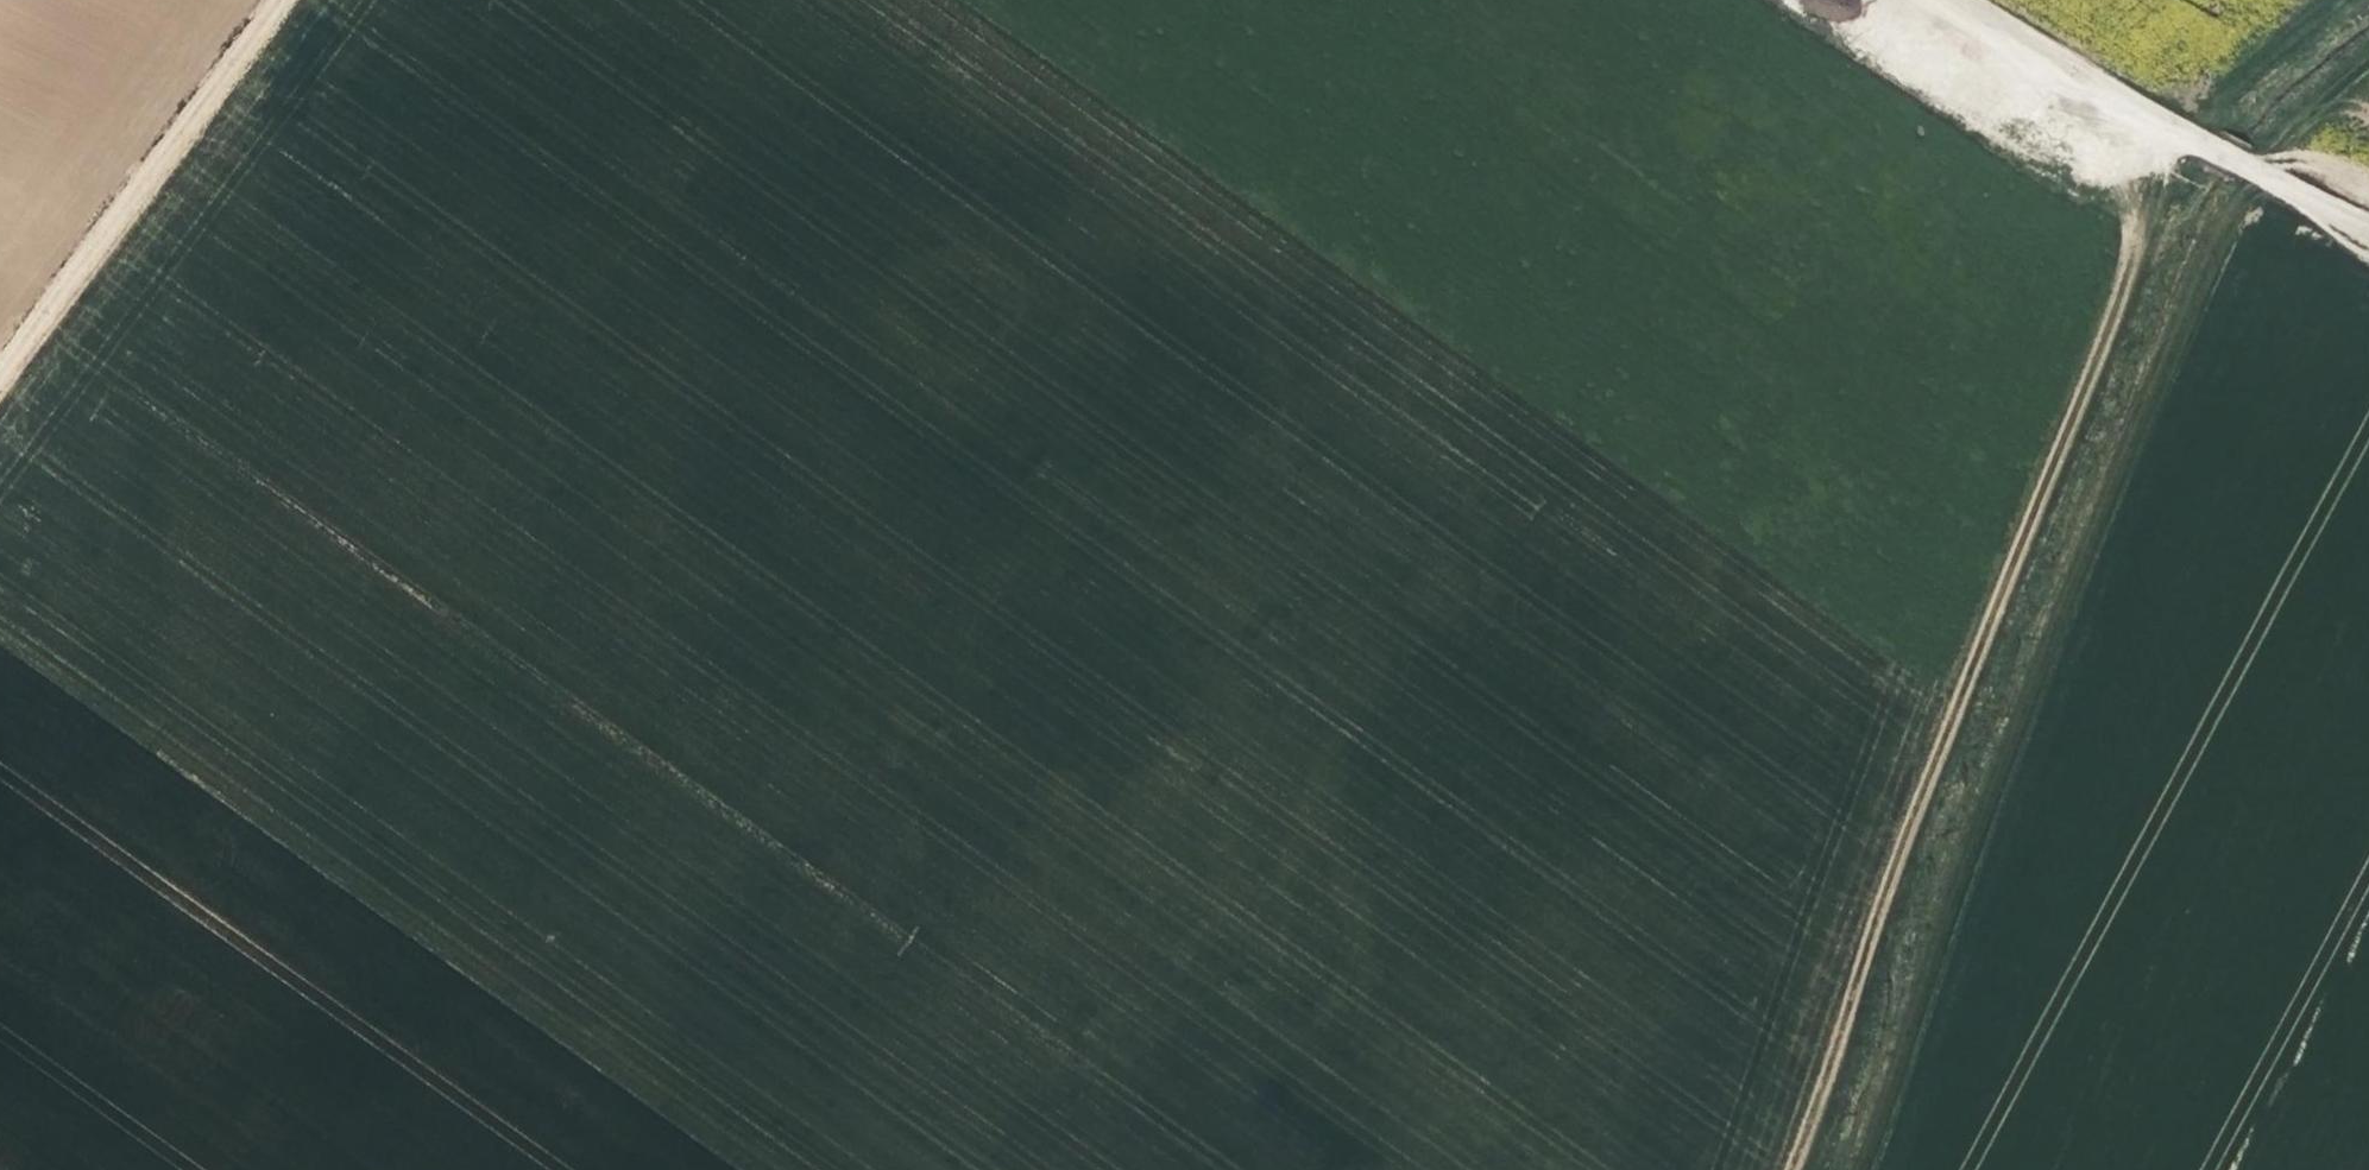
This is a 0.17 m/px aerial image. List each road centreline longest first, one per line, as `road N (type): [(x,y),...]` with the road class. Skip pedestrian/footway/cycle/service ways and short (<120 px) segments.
road 1 (track): [(285,0),(0,393)]
road 2 (unclassified): [(2368,231),(2206,146),(1965,0)]

